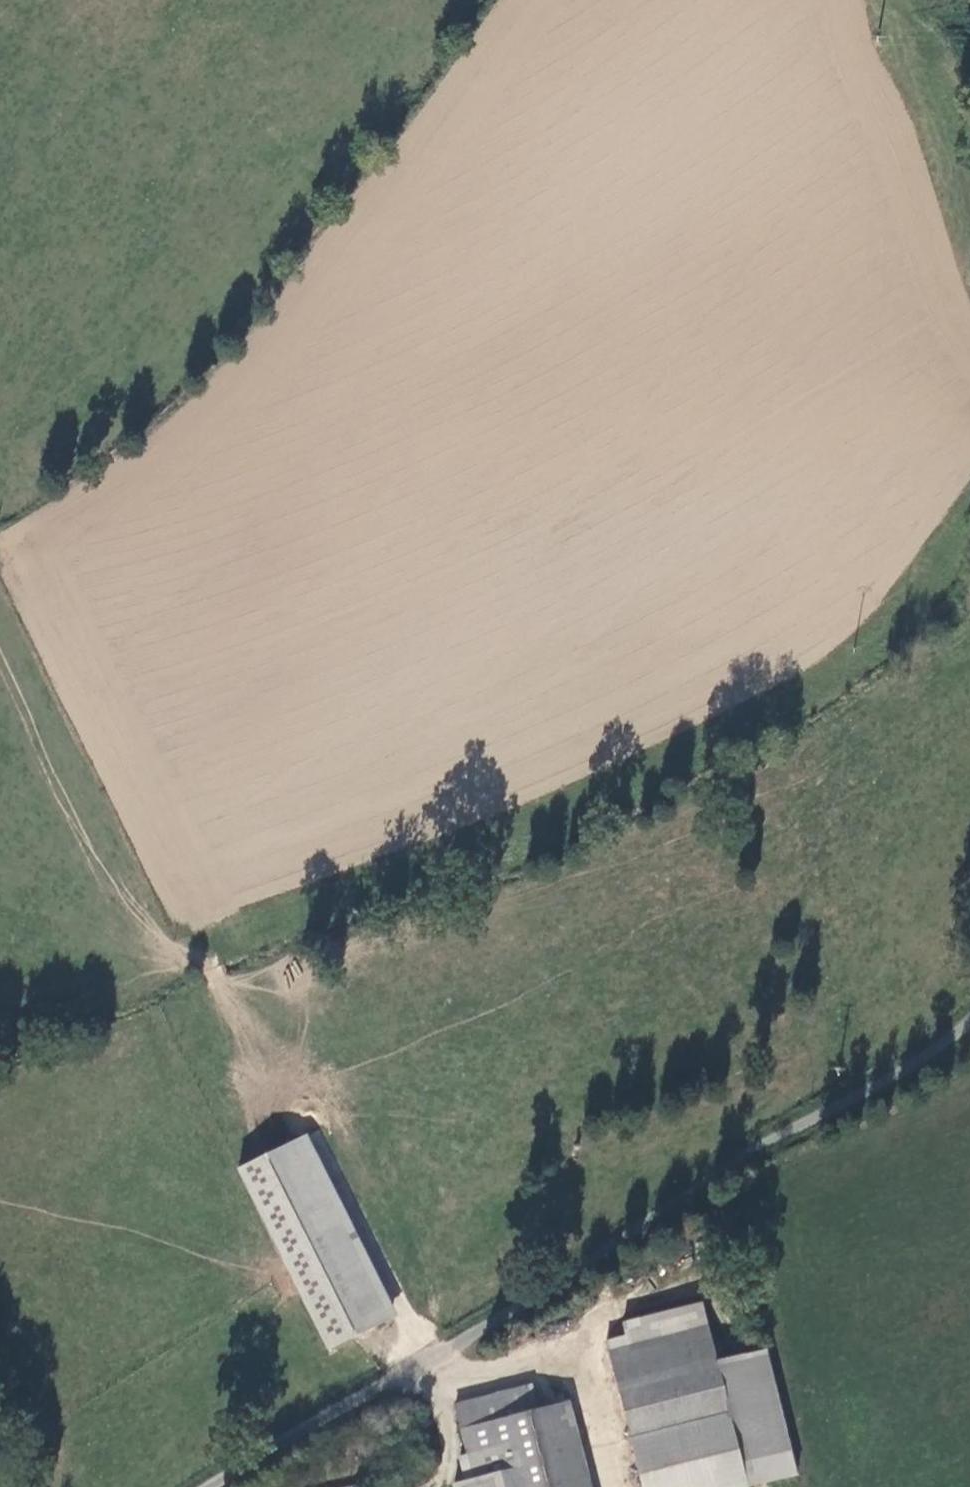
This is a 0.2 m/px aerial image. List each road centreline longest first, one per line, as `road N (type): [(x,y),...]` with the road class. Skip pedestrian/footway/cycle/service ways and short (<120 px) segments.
road 1 (unclassified): [(205,1486),(969,1005)]

